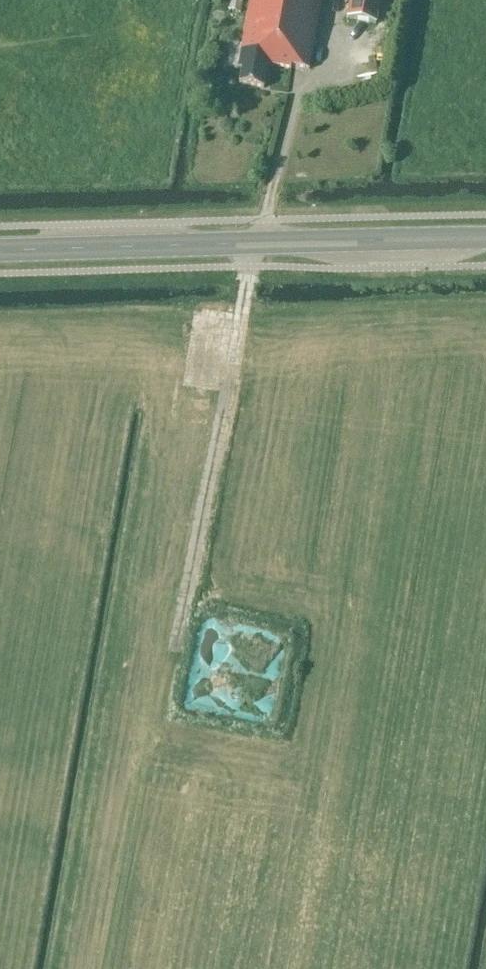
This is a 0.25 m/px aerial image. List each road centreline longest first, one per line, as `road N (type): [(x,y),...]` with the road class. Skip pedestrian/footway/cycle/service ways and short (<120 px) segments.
road 1 (secondary): [(485,240),(0,253)]

